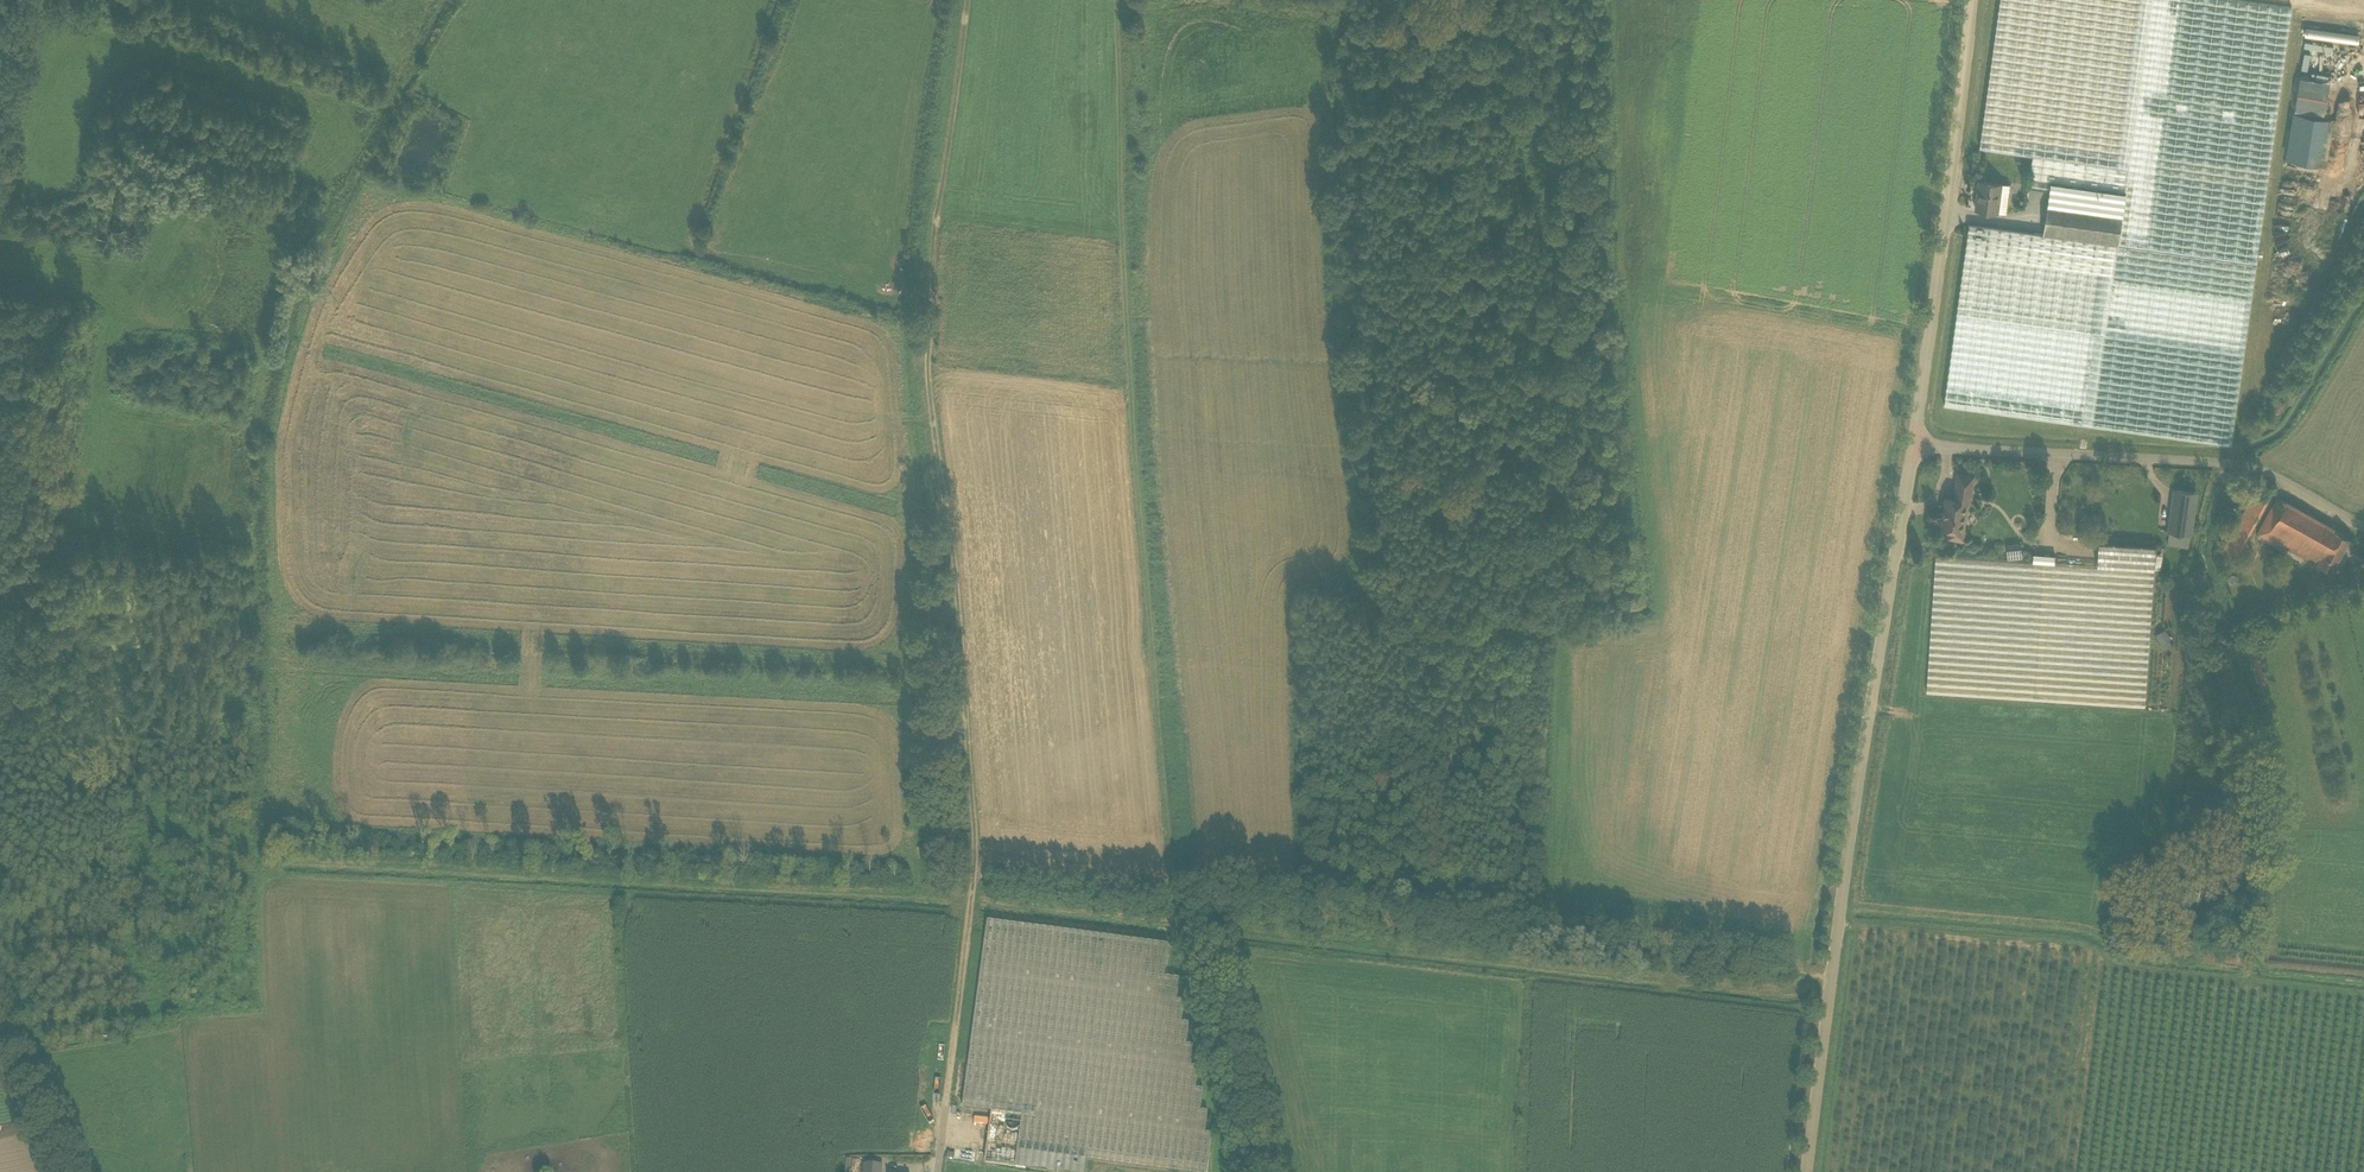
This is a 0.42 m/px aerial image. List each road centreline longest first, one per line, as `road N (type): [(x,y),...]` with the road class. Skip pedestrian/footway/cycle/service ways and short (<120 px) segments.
road 1 (track): [(1129,0),(1123,191),(1134,385),(1181,900),(1231,1171)]
road 2 (track): [(970,0),(932,387),(968,729),(974,894)]
road 3 (unclassified): [(1807,1171),(1912,443)]
road 4 (track): [(1181,900),(1813,975)]
road 5 (unclassified): [(2363,524),(2234,461),(1912,443)]
road 6 (unclassified): [(1912,443),(1971,0)]
road 7 (track): [(974,894),(941,1150)]

